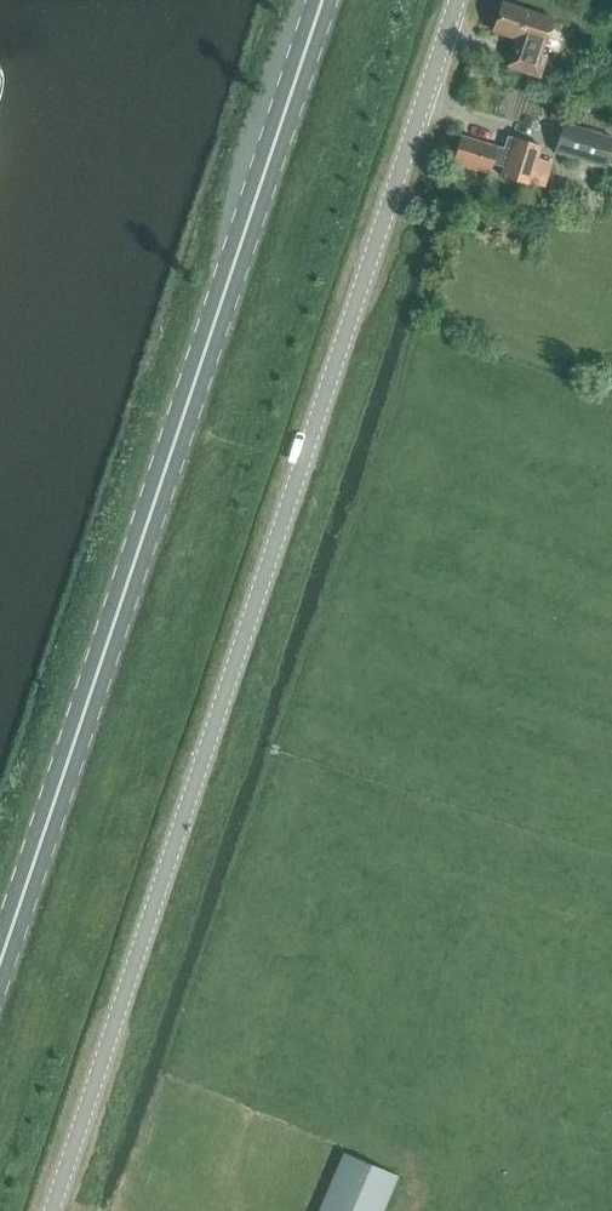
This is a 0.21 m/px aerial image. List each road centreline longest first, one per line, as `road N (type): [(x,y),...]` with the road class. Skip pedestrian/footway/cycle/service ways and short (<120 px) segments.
road 1 (unclassified): [(50,1210),(458,0)]
road 2 (primary): [(0,960),(326,0)]

